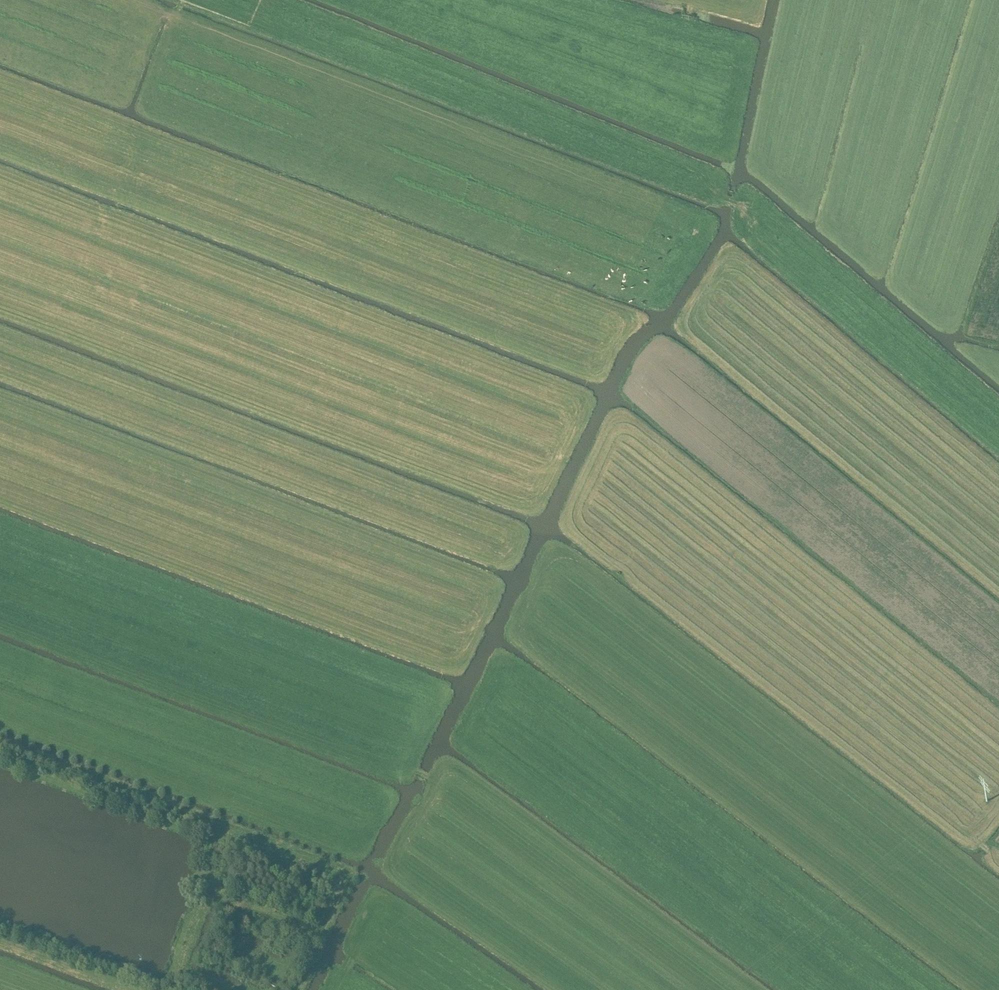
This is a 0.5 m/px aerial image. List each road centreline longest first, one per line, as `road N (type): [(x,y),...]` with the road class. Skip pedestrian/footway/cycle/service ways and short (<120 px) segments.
road 1 (track): [(610,918),(437,781),(0,619)]

